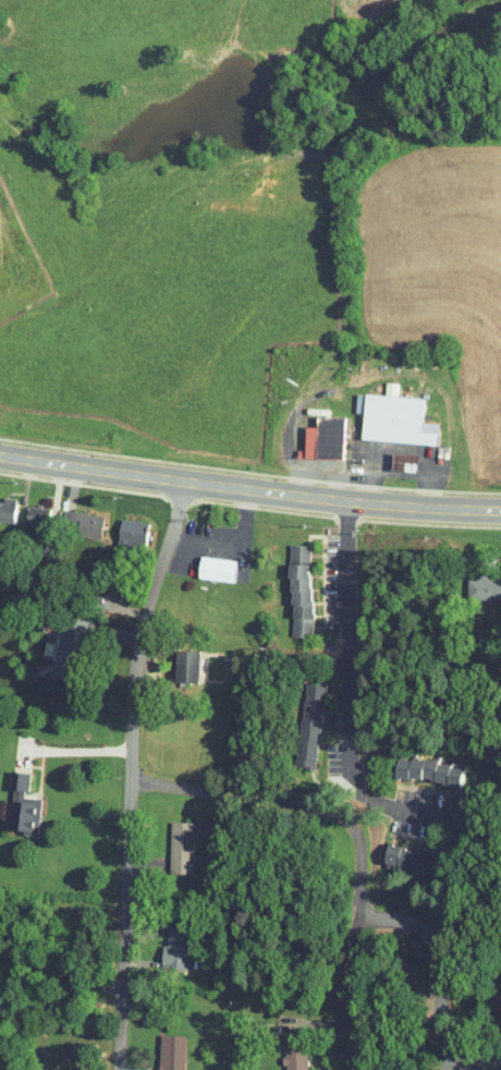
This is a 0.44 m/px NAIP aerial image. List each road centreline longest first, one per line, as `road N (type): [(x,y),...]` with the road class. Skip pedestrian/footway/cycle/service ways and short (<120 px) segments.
road 1 (residential): [(115,1069),(132,673),(186,481)]
road 2 (residential): [(125,778),(329,818),(352,837),(354,1069)]
road 3 (primary): [(82,467),(349,501),(500,510)]
road 4 (residential): [(436,814),(386,806),(354,782),(345,758),(349,501)]
road 5 (residential): [(352,915),(435,938),(452,1060)]

